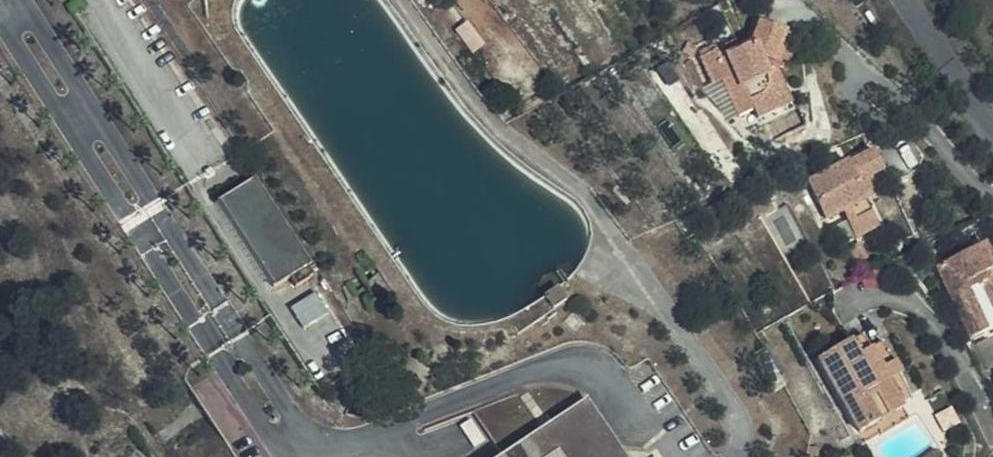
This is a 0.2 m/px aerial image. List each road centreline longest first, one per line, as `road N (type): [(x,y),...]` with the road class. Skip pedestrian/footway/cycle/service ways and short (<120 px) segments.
road 1 (residential): [(3,0),(282,427),(320,456)]
road 2 (residential): [(992,140),(905,0)]

